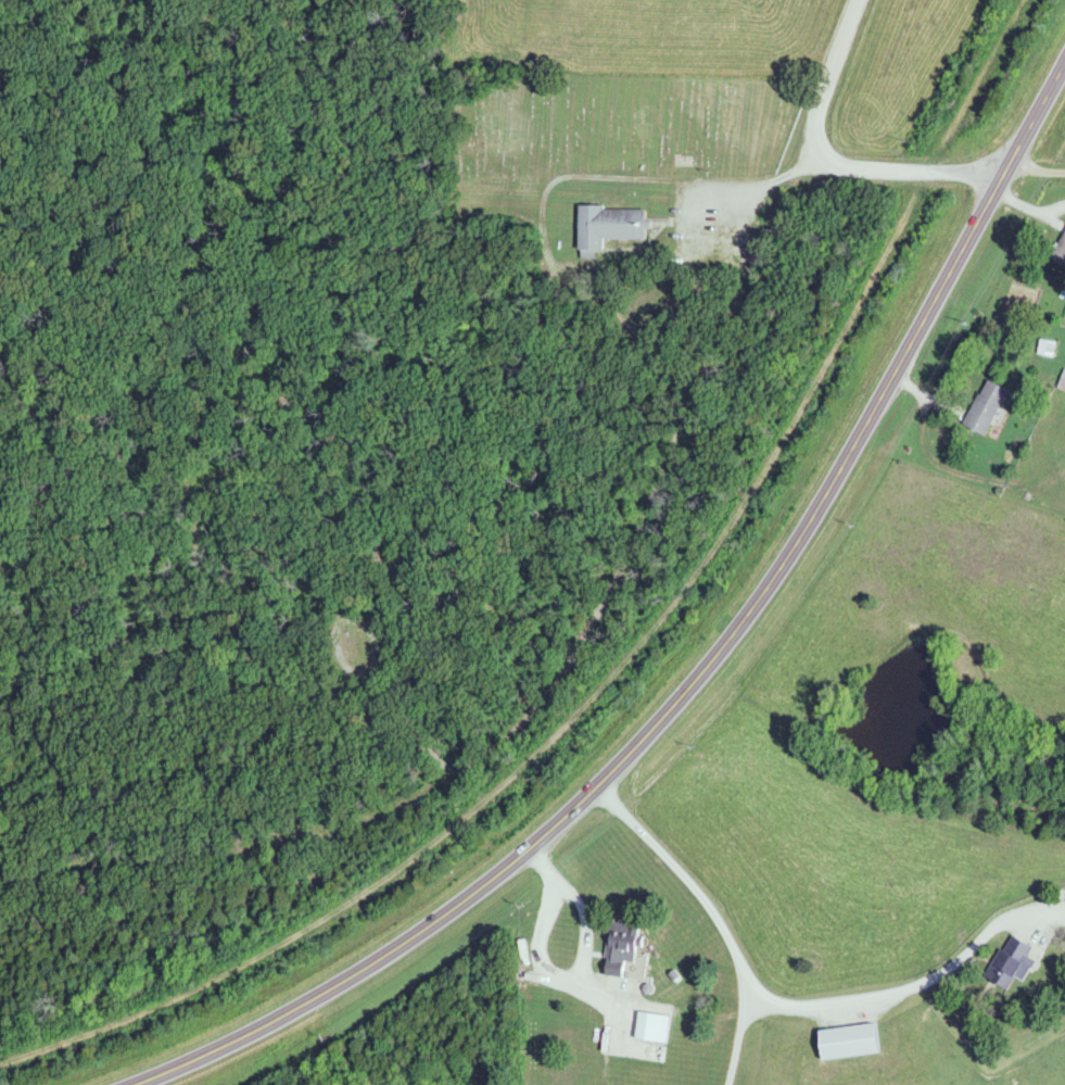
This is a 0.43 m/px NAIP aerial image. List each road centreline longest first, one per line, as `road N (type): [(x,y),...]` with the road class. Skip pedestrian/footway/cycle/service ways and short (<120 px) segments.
road 1 (primary): [(1064,70),(809,526),(730,645),(645,741),(514,862),(429,926),(271,1024),(144,1084)]
road 2 (residential): [(1003,173),(815,167),(703,219)]

